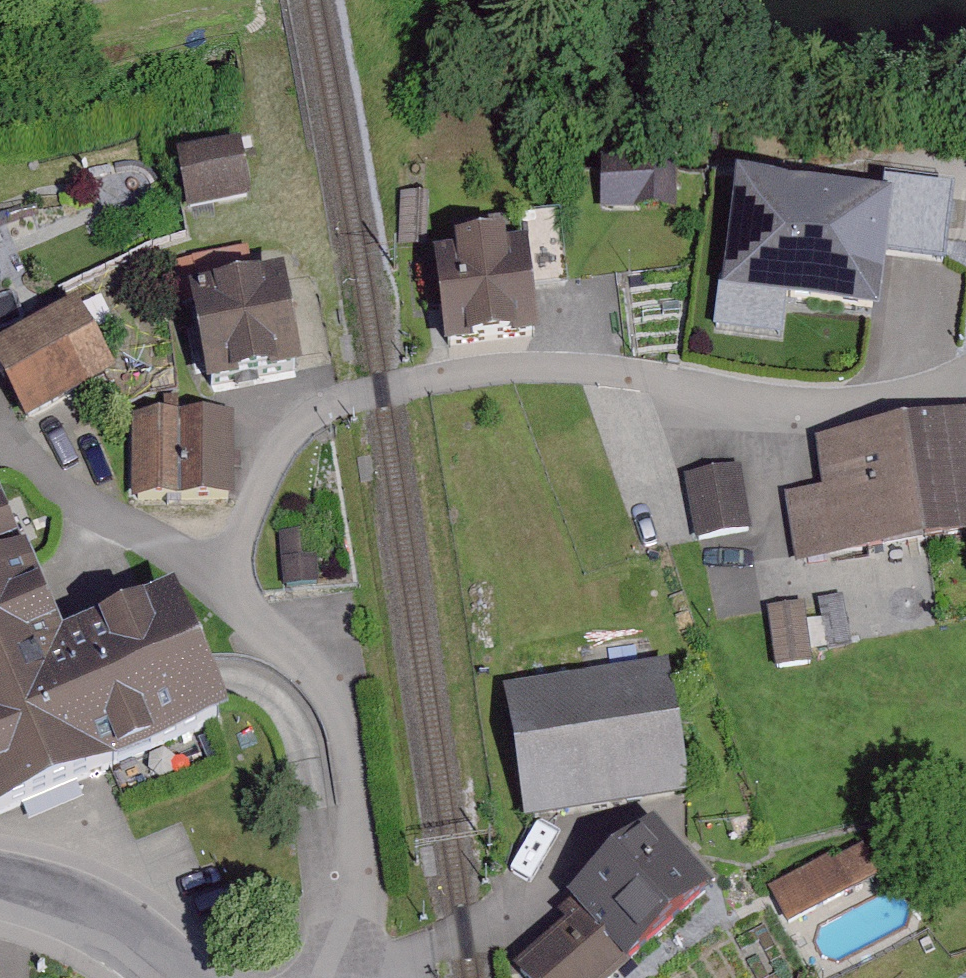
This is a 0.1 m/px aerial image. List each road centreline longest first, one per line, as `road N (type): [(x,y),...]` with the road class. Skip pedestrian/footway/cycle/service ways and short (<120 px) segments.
road 1 (residential): [(353,977),(356,769),(348,730),(319,680),(275,646),(243,604),(243,546),(266,481),(304,427),(374,382),(438,375),(563,371),(788,407),(861,407),(965,390)]
road 2 (residential): [(0,888),(55,897),(153,952),(178,977)]

